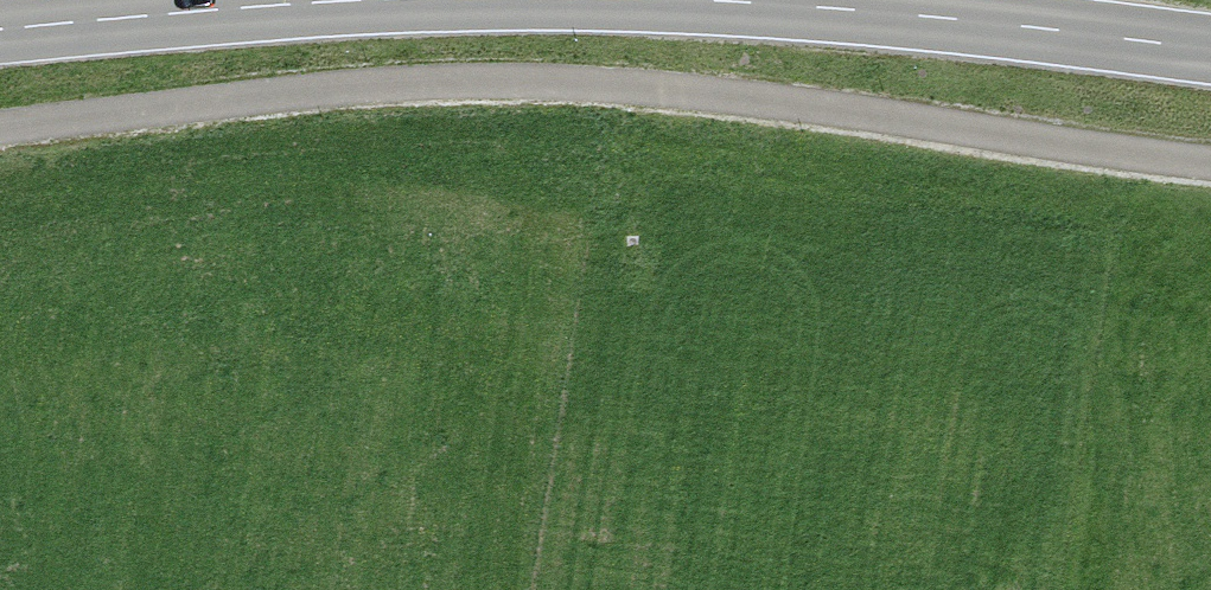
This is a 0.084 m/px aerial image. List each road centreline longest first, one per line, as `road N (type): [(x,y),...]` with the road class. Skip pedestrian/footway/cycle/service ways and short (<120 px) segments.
road 1 (track): [(1210,146),(652,66),(309,75),(0,116)]
road 2 (trunk): [(904,589),(1032,0)]
road 3 (tertiary): [(1210,49),(710,0)]
road 4 (tertiary): [(350,0),(0,29)]

